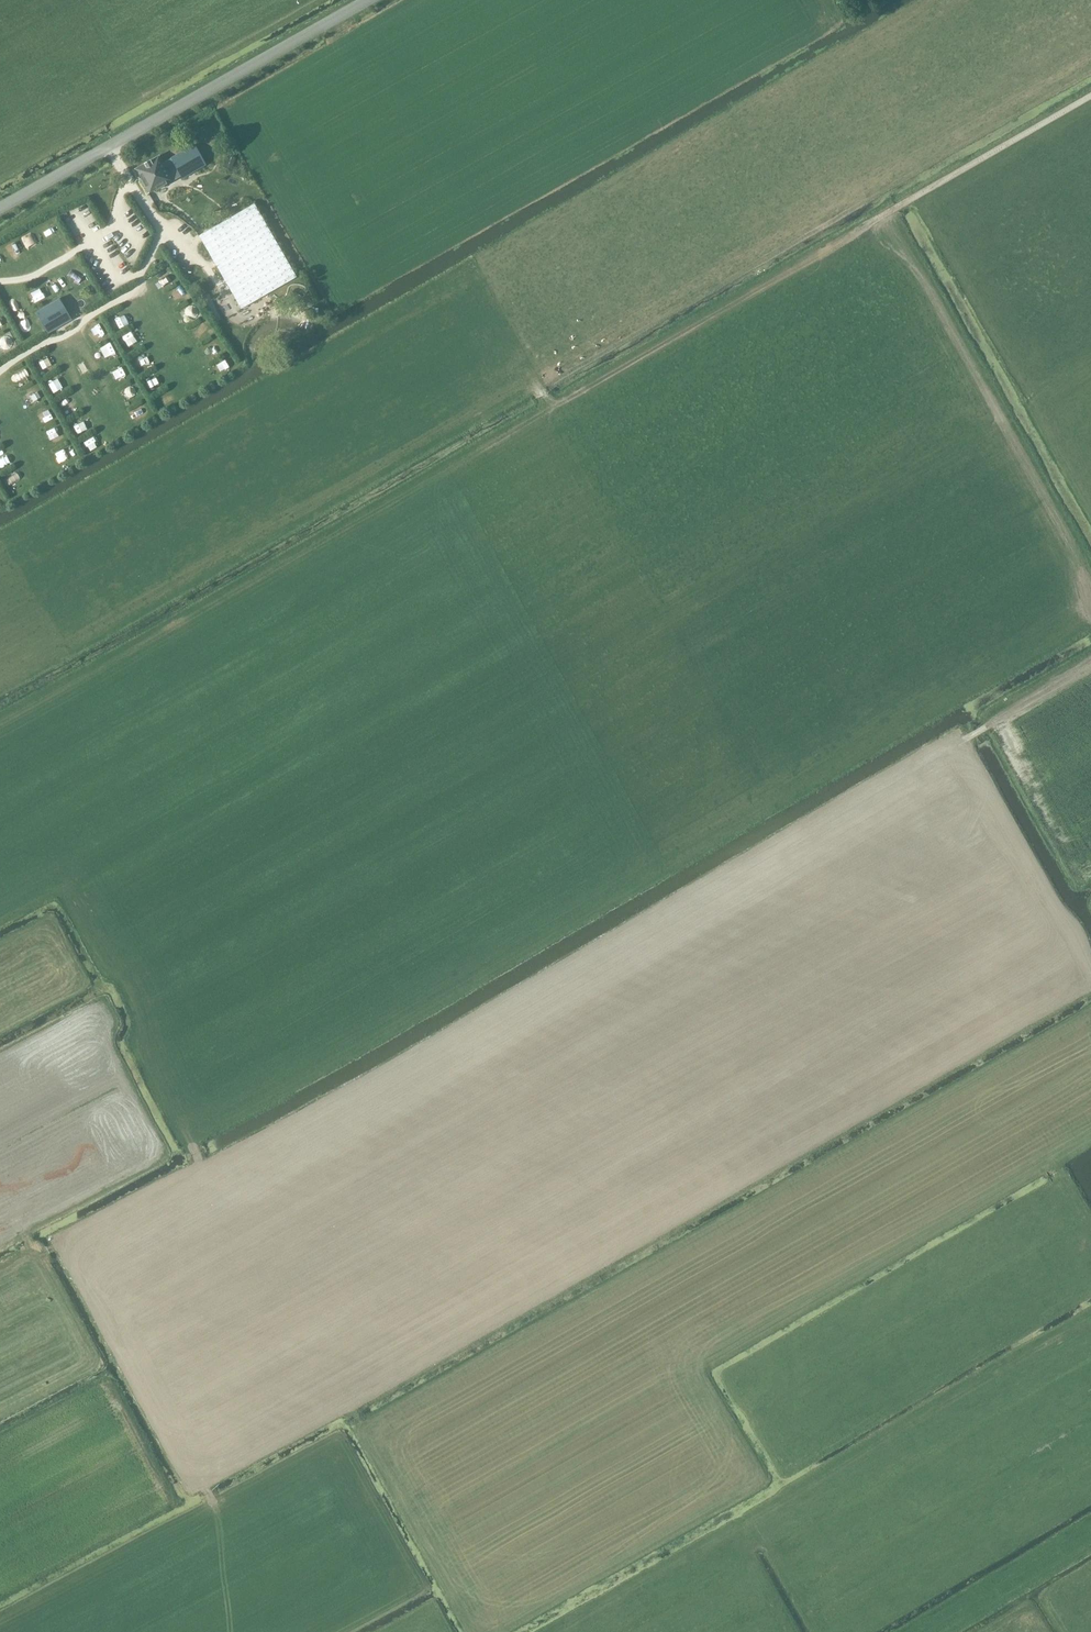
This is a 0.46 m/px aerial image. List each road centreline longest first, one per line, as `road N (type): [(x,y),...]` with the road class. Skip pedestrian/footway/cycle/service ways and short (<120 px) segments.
road 1 (tertiary): [(0,211),(371,0)]

